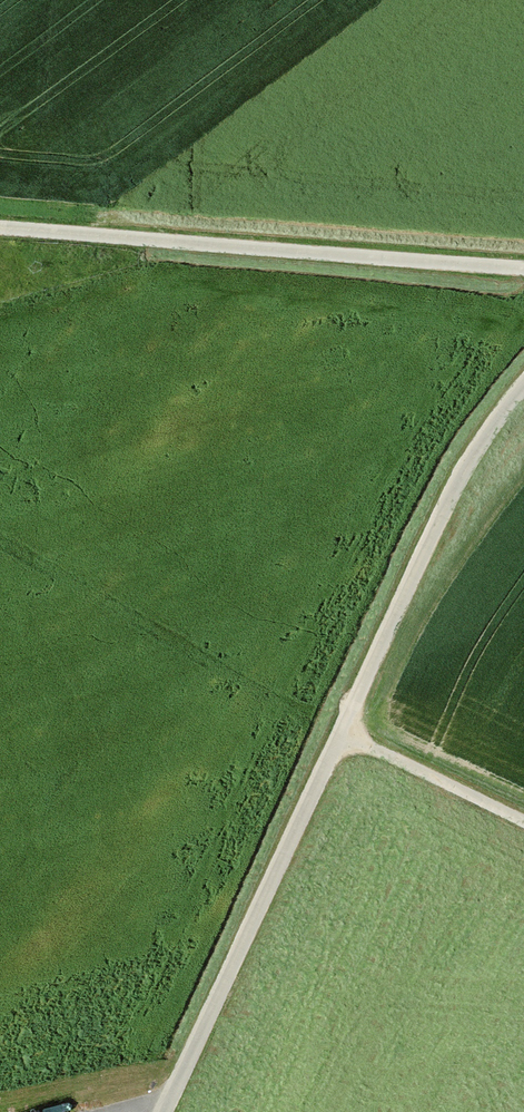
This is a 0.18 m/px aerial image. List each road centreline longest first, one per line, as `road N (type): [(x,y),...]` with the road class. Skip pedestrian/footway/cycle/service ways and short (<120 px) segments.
road 1 (track): [(523,385),(443,510),(166,1111)]
road 2 (track): [(523,270),(0,227)]
road 3 (track): [(342,734),(523,822)]

